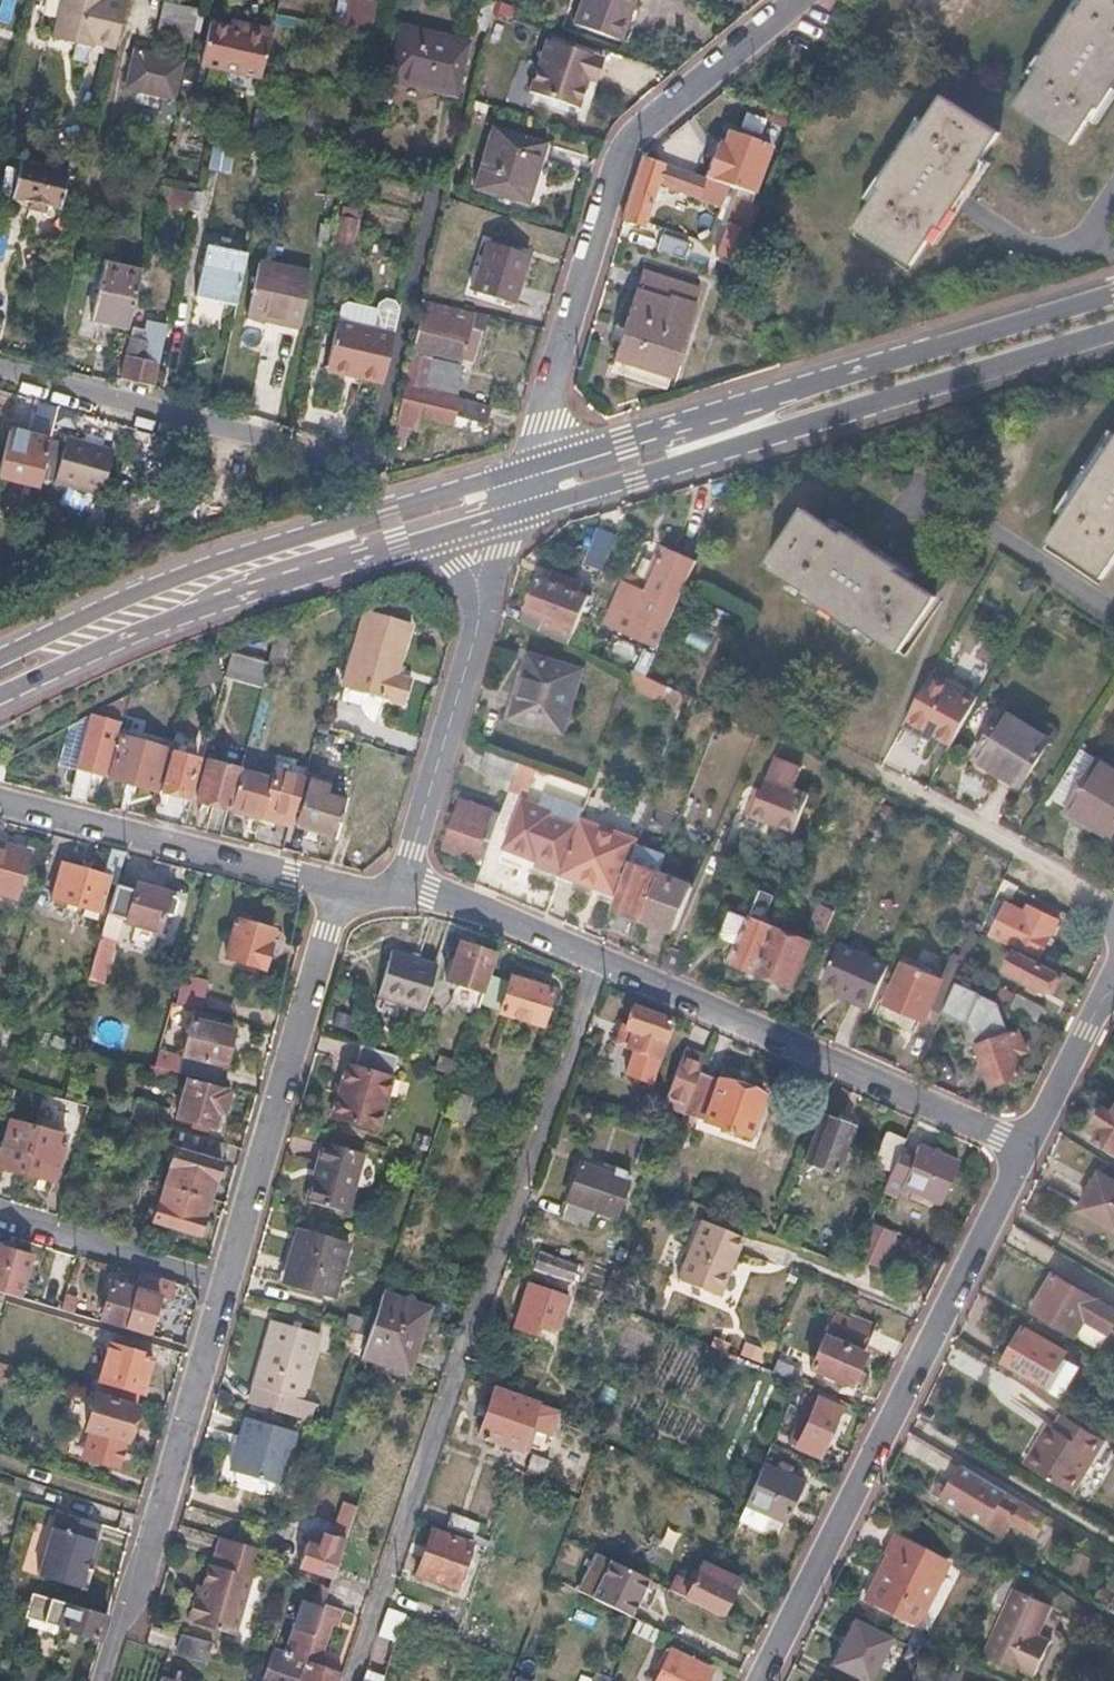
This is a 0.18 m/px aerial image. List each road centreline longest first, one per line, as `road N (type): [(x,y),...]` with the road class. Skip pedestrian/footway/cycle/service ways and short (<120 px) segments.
road 1 (residential): [(599,959),(351,1680)]
road 2 (secondary): [(513,513),(1113,332)]
road 3 (secondary): [(1113,292),(530,467)]
road 4 (residential): [(1029,1149),(766,1680)]
road 5 (secondary): [(530,467),(217,562),(0,657)]
road 6 (residential): [(793,0),(627,146),(530,467)]
road 7 (residential): [(1029,1149),(599,959)]
road 8 (secondary): [(0,695),(183,614),(438,536)]
road 9 (residential): [(338,883),(224,1284)]
road 10 (residential): [(224,1284),(102,1680)]
road 11 (residential): [(0,368),(382,467)]
road 12 (residential): [(338,883),(0,800)]
road 13 (residential): [(480,599),(401,890)]
road 14 (residential): [(0,1218),(224,1284)]
road 15 (residential): [(599,959),(444,898),(401,890)]
road 16 (residential): [(1113,976),(1029,1149)]

